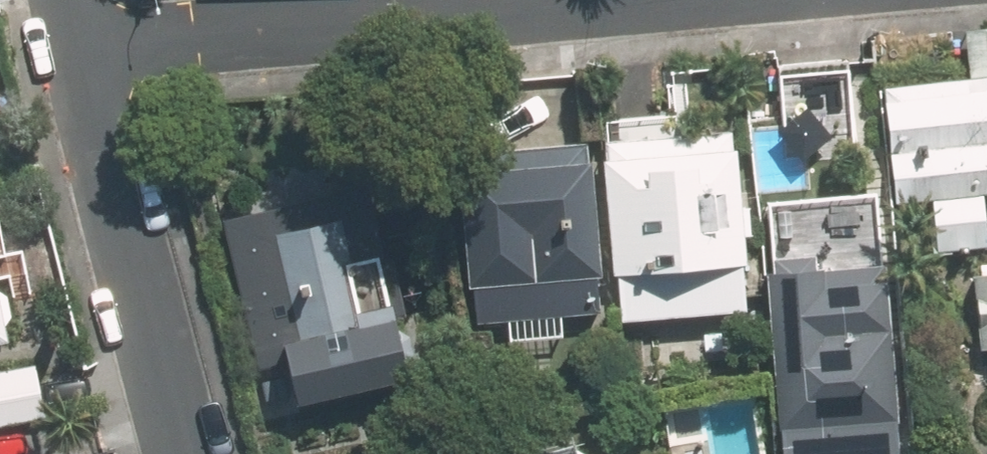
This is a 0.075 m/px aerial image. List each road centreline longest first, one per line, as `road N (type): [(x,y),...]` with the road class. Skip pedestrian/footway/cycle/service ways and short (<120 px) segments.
road 1 (residential): [(83,46),(596,0)]
road 2 (residential): [(193,453),(83,46)]

